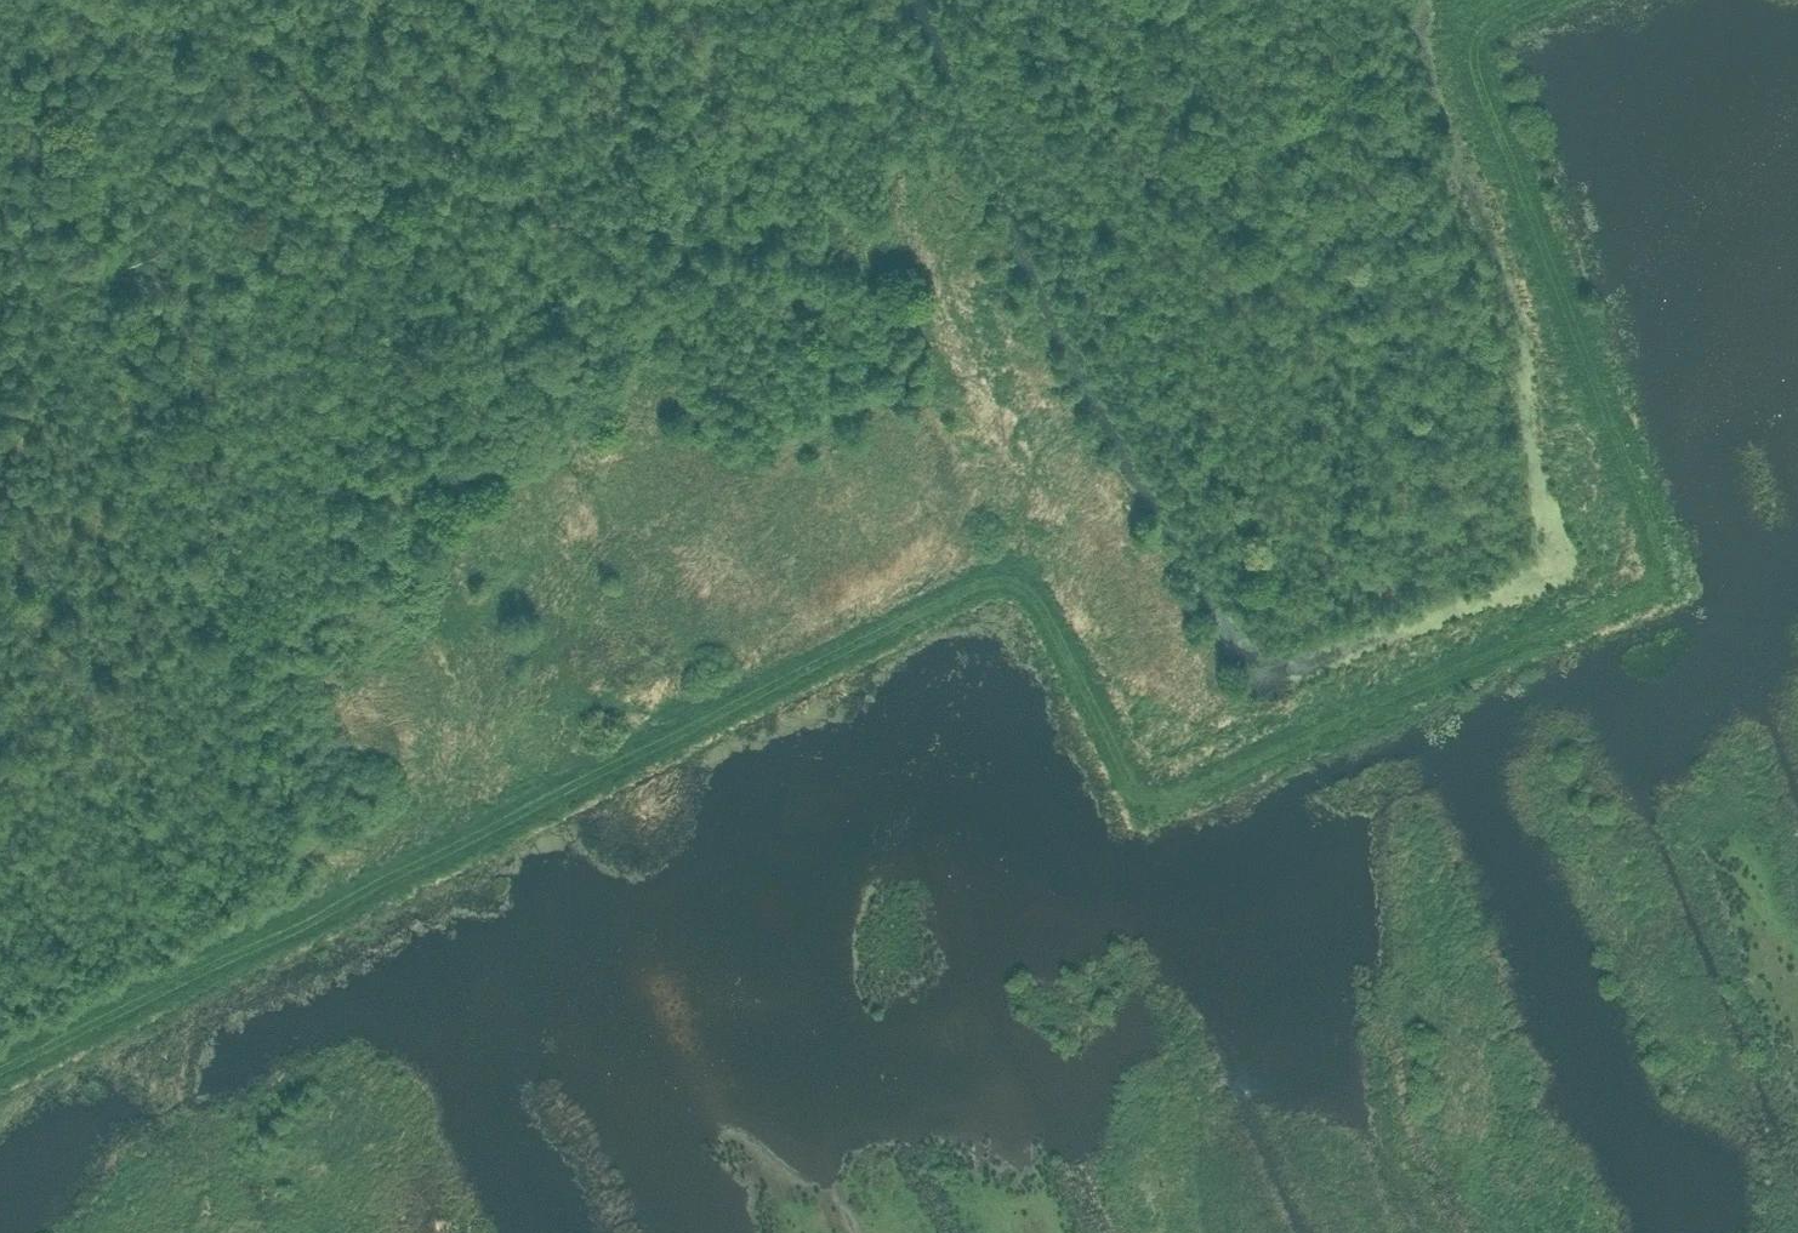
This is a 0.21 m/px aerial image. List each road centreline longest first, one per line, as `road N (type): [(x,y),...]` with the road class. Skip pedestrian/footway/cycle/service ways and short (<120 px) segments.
road 1 (track): [(0,1078),(997,581),(1029,589),(1061,631),(1136,789),(1151,796),(1646,592),(1658,583),(1656,539),(1469,56),(1472,34),(1519,0)]

